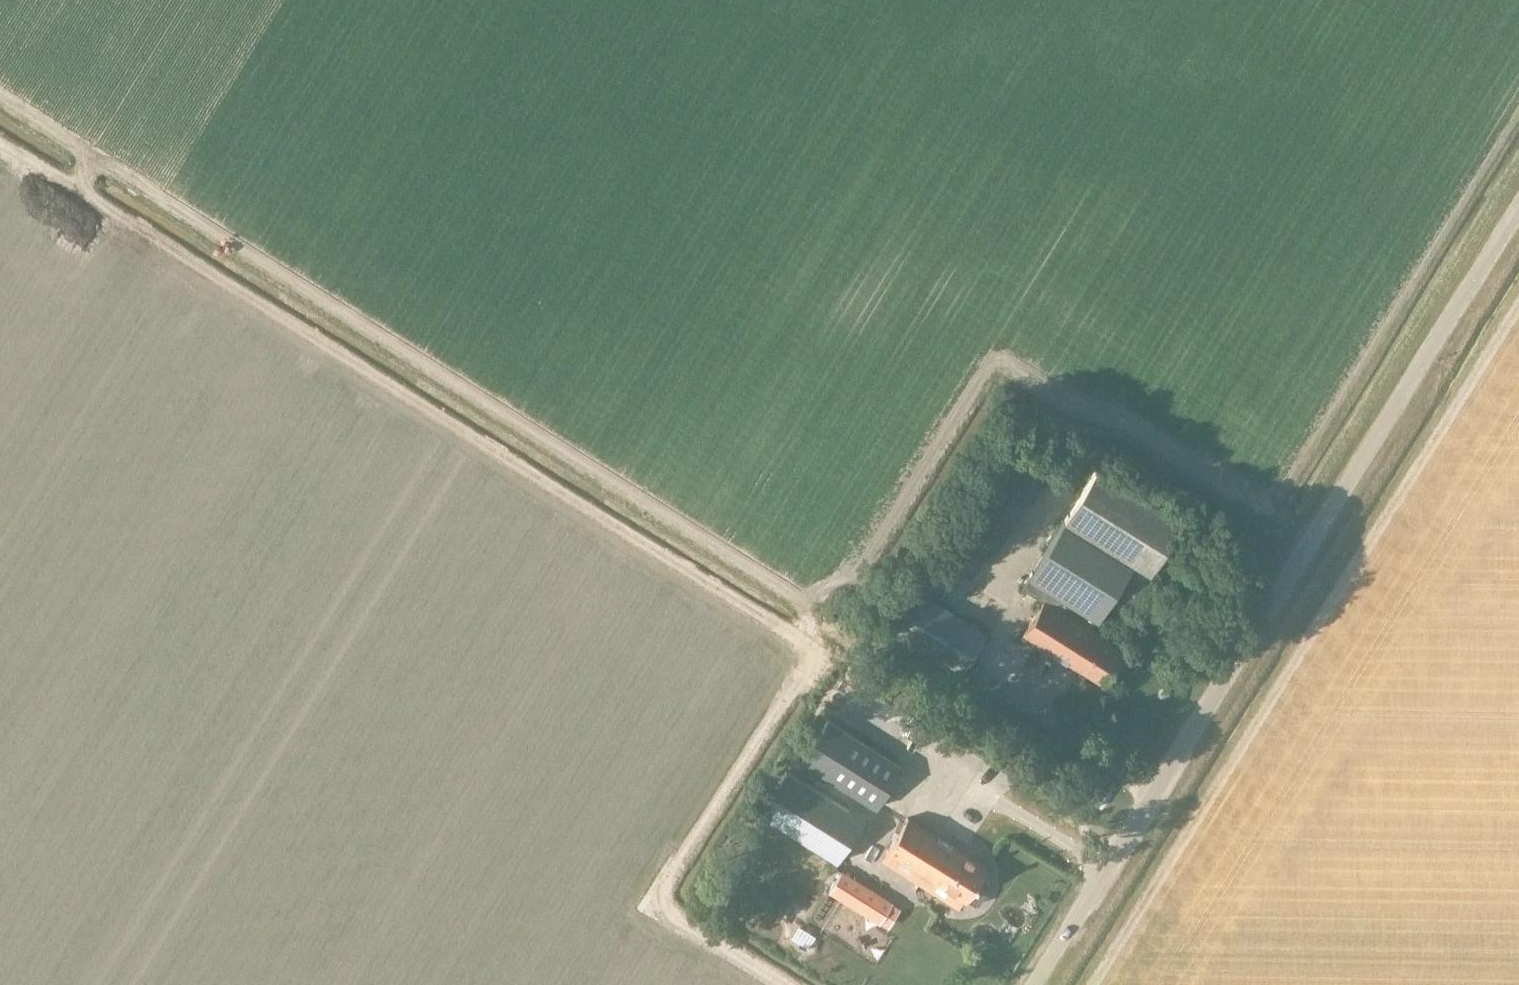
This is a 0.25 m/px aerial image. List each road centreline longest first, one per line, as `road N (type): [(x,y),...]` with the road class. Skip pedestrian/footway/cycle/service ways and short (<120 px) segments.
road 1 (unclassified): [(1032,984),(1518,206)]

